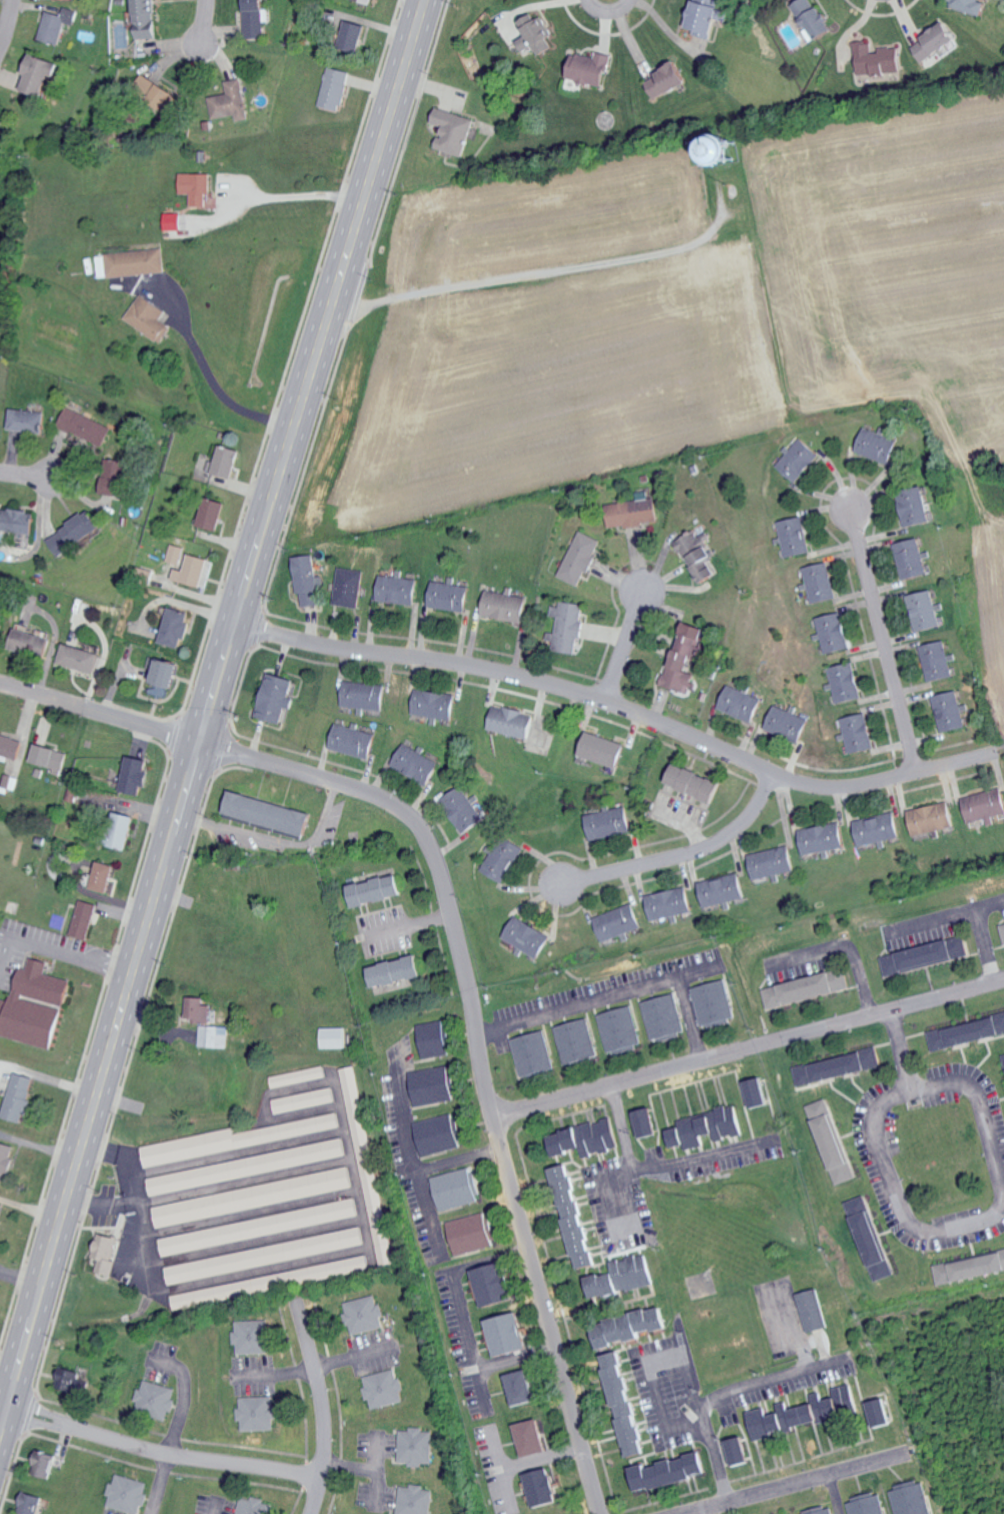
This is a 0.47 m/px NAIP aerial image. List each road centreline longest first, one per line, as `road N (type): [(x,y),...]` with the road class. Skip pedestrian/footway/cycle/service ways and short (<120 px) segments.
road 1 (secondary): [(0,1421),(413,0)]
road 2 (residential): [(603,1513),(435,850),(414,820),(385,799),(196,741)]
road 3 (residential): [(228,629),(566,697),(803,792),(864,791),(996,759)]
road 4 (residential): [(497,1119),(1003,982)]
road 5 (residential): [(5,1404),(211,1463),(324,1476)]
road 6 (residential): [(913,779),(851,508)]
road 7 (residential): [(906,1070),(871,1118),(912,1230),(928,1235),(1003,1211)]
road 8 (residential): [(726,1501),(699,1405),(843,1361)]
road 9 (residential): [(769,780),(746,820),(705,851),(563,885)]
road 10 (residential): [(678,1513),(900,1453)]
road 11 (residential): [(315,1513),(327,1426),(302,1311)]
road 12 (residential): [(196,741),(0,690)]
road 13 (residential): [(699,1405),(685,1354),(650,1363),(667,1426),(702,1416)]
road 14 (residential): [(1003,1167),(976,1084),(963,1074),(906,1070)]
road 15 (residential): [(605,710),(641,593)]

